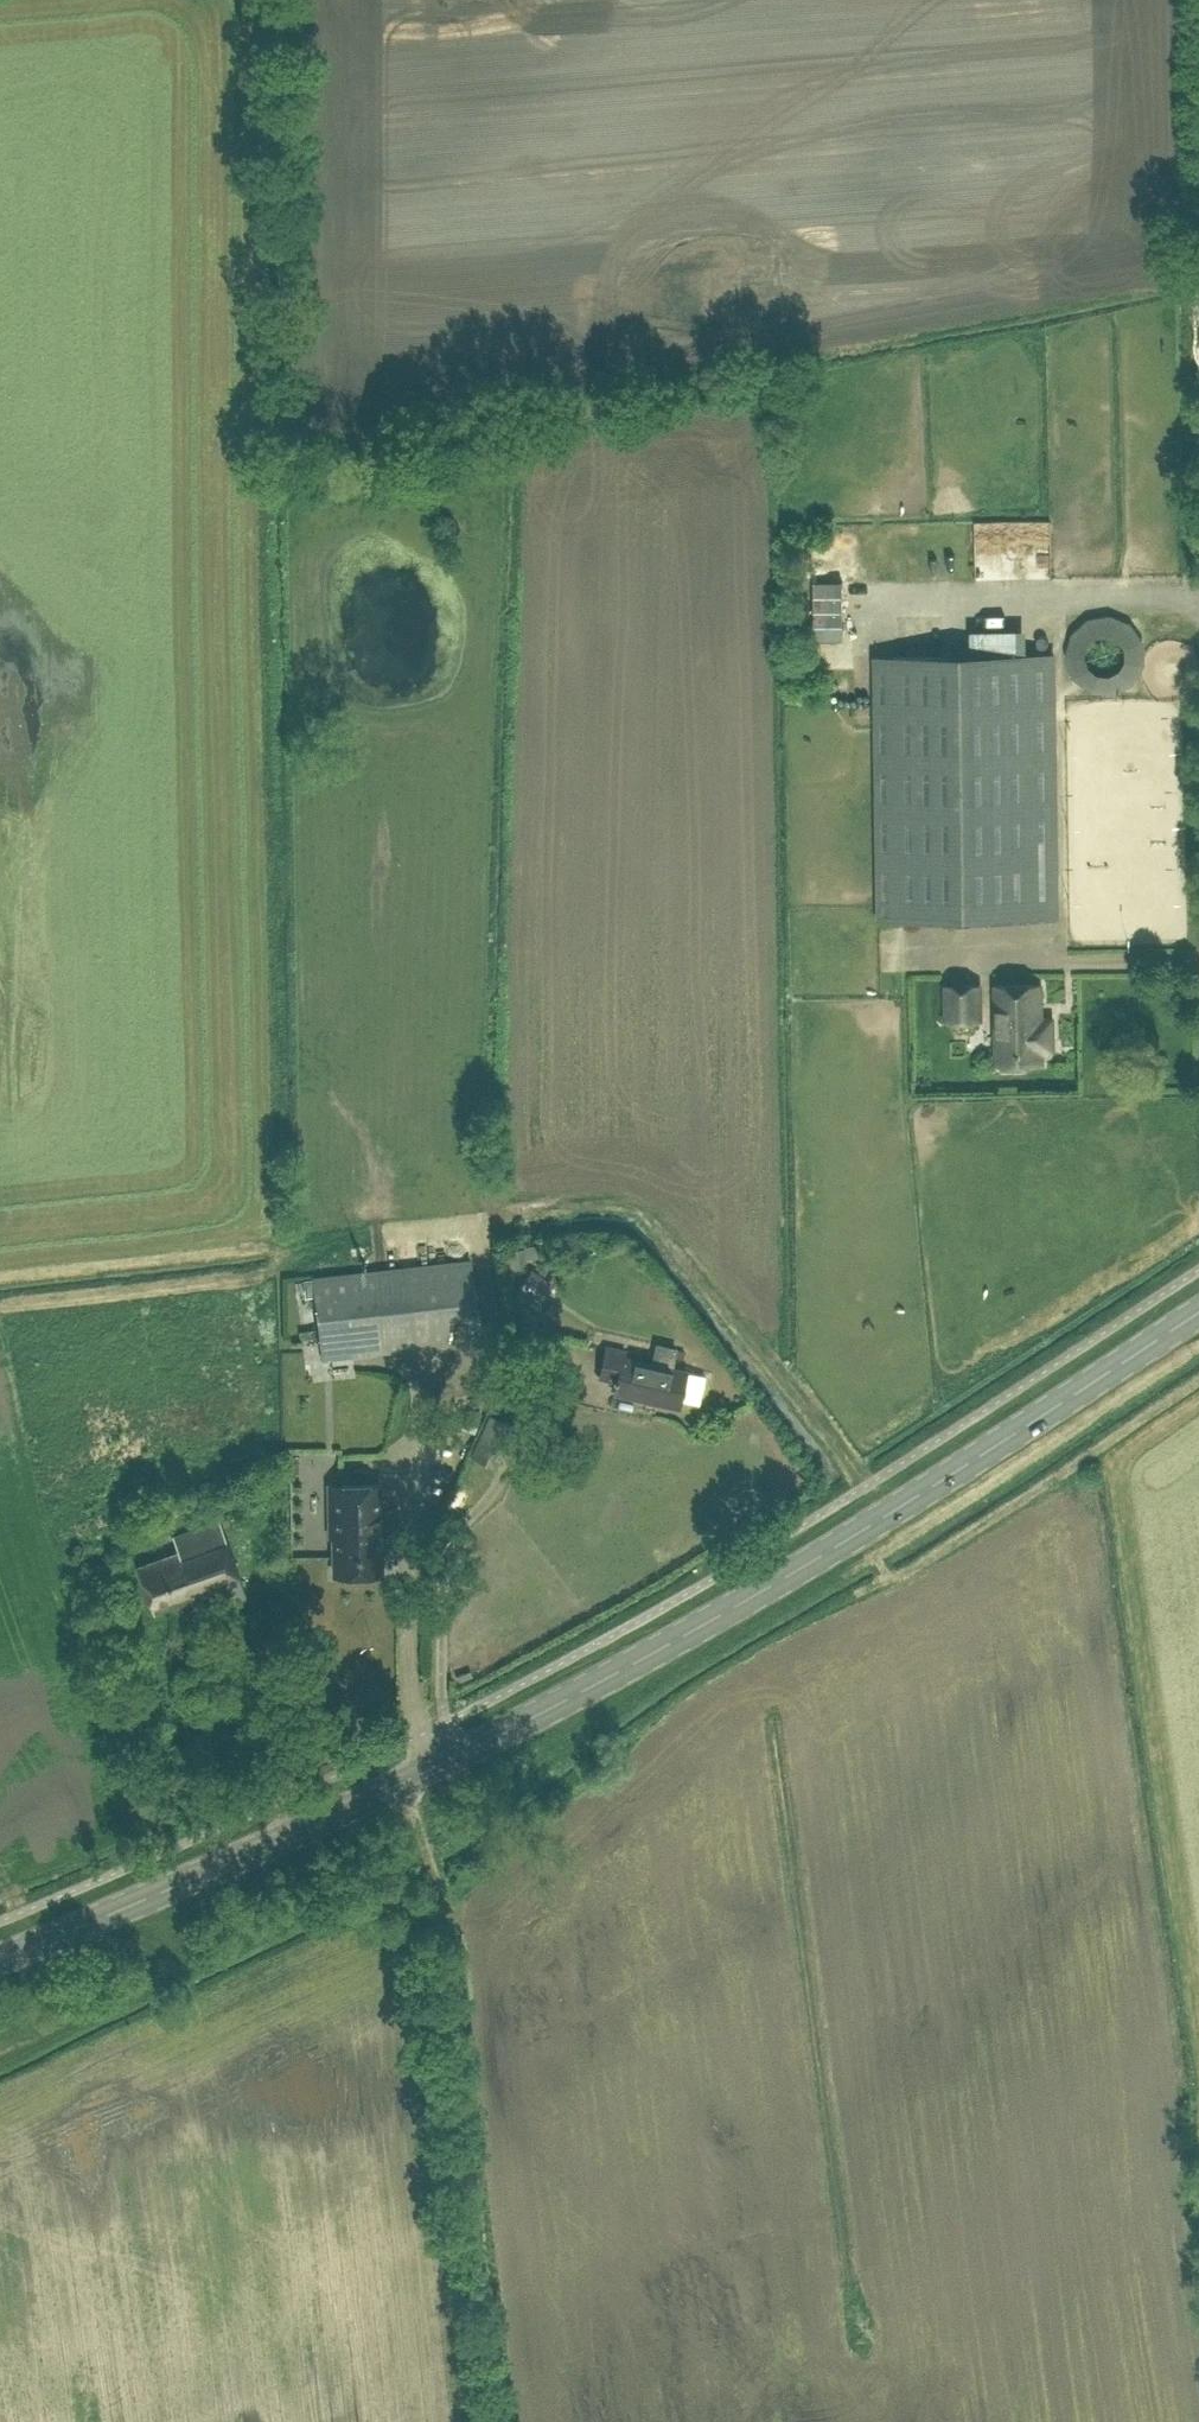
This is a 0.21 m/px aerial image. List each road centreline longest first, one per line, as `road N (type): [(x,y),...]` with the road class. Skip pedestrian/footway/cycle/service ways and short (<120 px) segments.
road 1 (secondary): [(0,1957),(525,1720),(918,1494),(1198,1311)]

